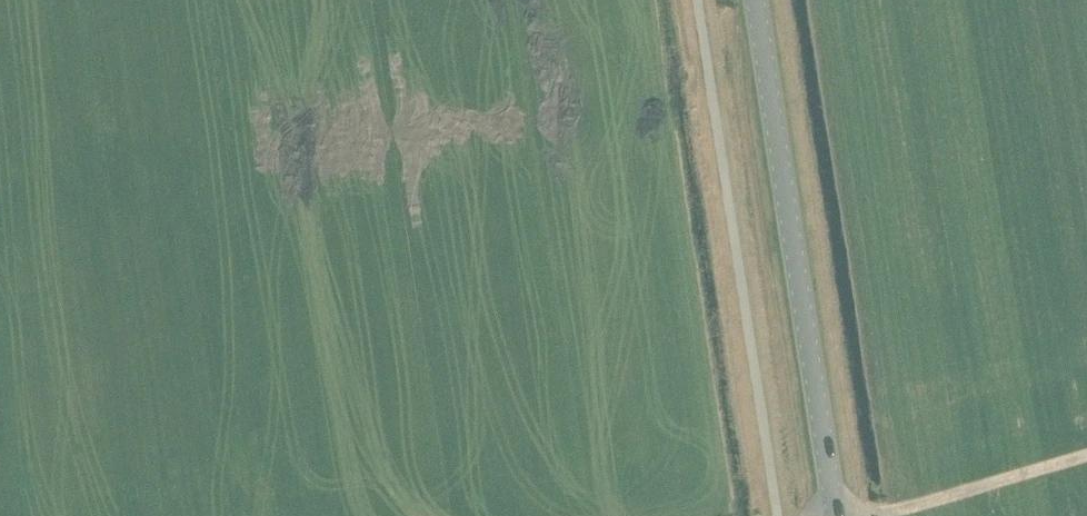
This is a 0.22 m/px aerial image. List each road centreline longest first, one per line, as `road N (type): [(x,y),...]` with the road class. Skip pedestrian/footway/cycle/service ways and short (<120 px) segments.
road 1 (tertiary): [(836,515),(756,0)]
road 2 (track): [(880,515),(1086,455)]

